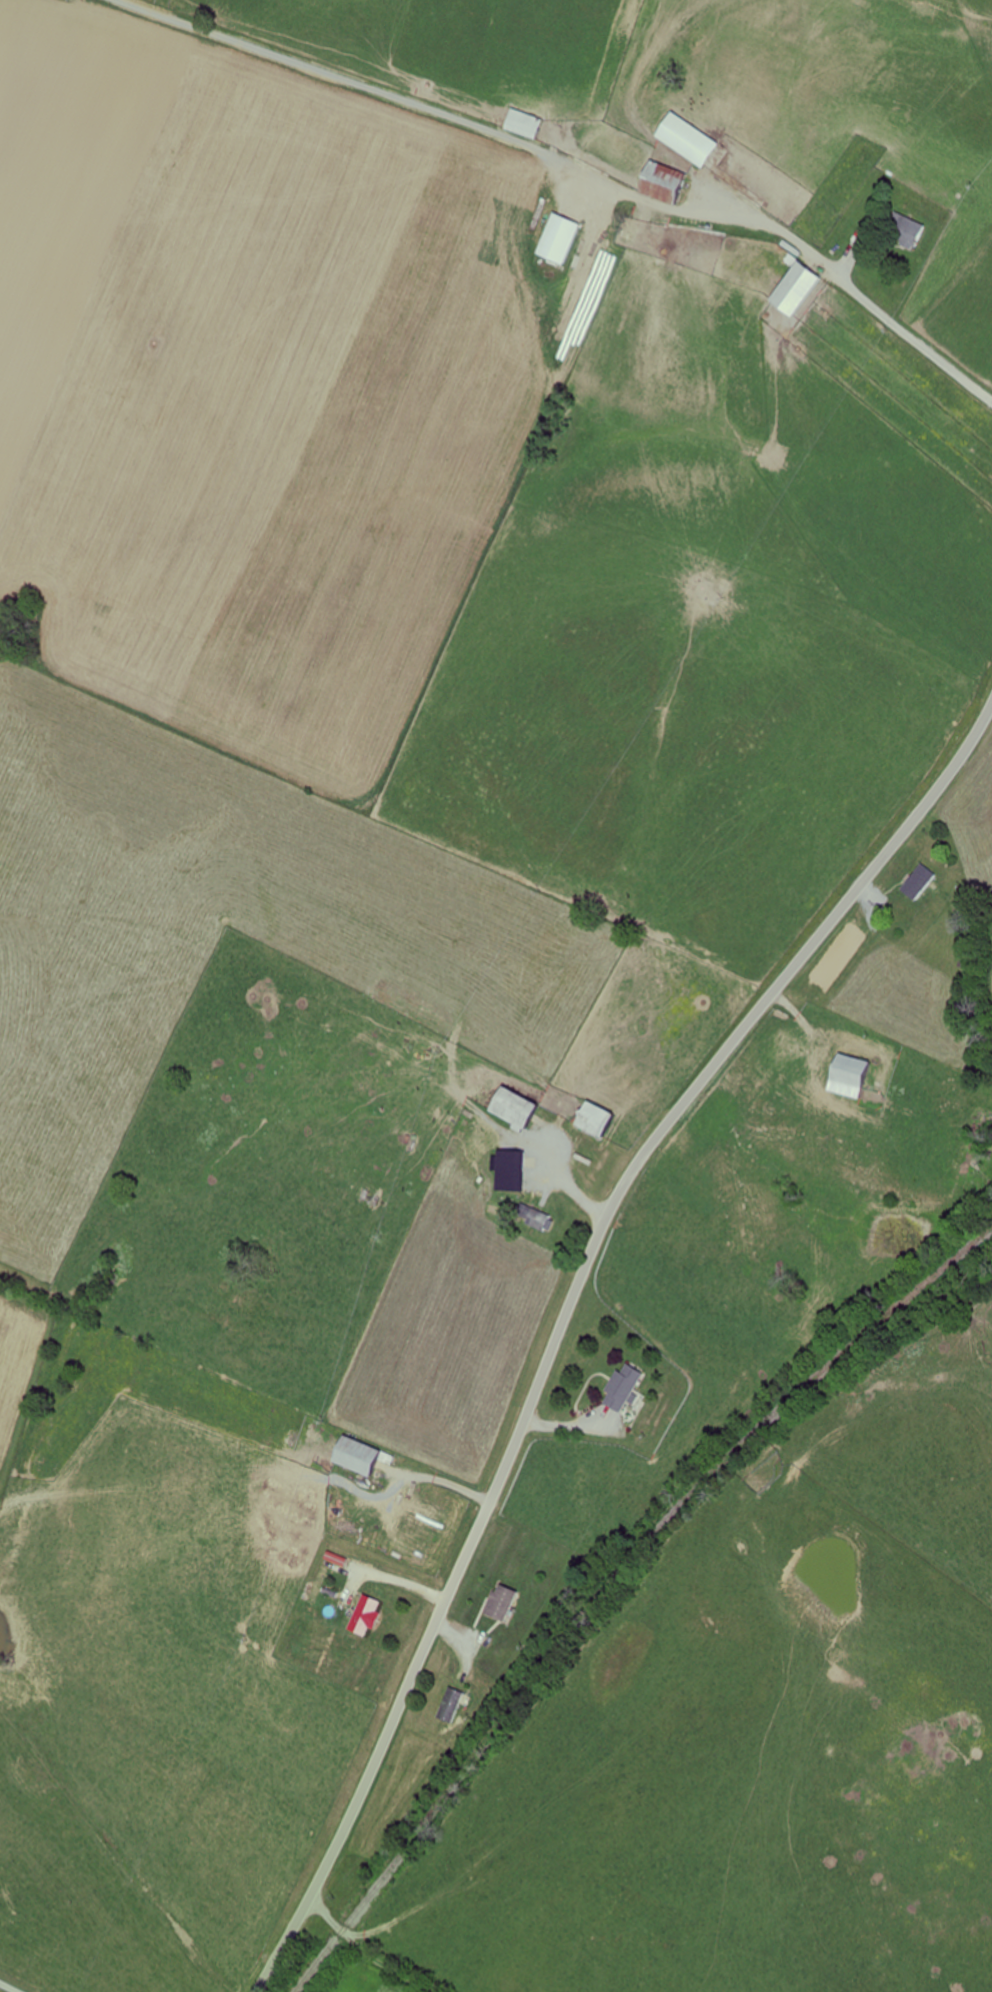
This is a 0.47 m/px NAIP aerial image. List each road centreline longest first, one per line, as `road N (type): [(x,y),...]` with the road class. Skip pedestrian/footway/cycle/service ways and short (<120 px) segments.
road 1 (secondary): [(256,1991),(379,1753),(621,1195),(689,1098),(939,788),(991,706)]
road 2 (residential): [(991,363),(853,271)]
road 3 (track): [(310,1895),(360,1949),(428,1991)]

